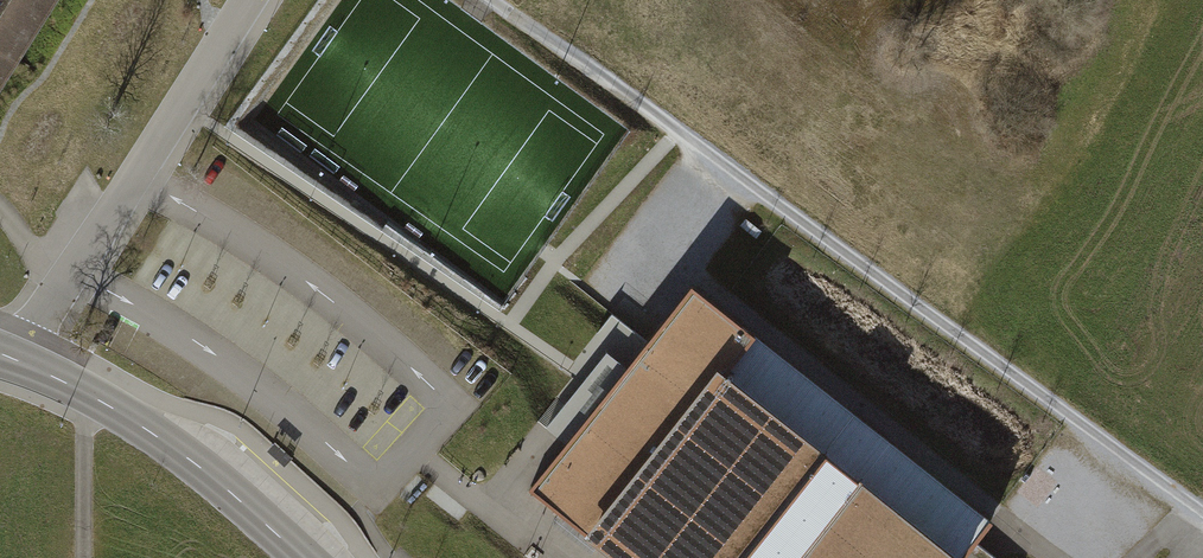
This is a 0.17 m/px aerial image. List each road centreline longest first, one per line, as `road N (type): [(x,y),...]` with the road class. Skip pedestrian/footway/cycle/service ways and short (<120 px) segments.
road 1 (track): [(495,0),(1202,509)]
road 2 (track): [(1057,557),(698,278)]
road 3 (tertiary): [(0,354),(85,393),(169,445),(301,557)]

